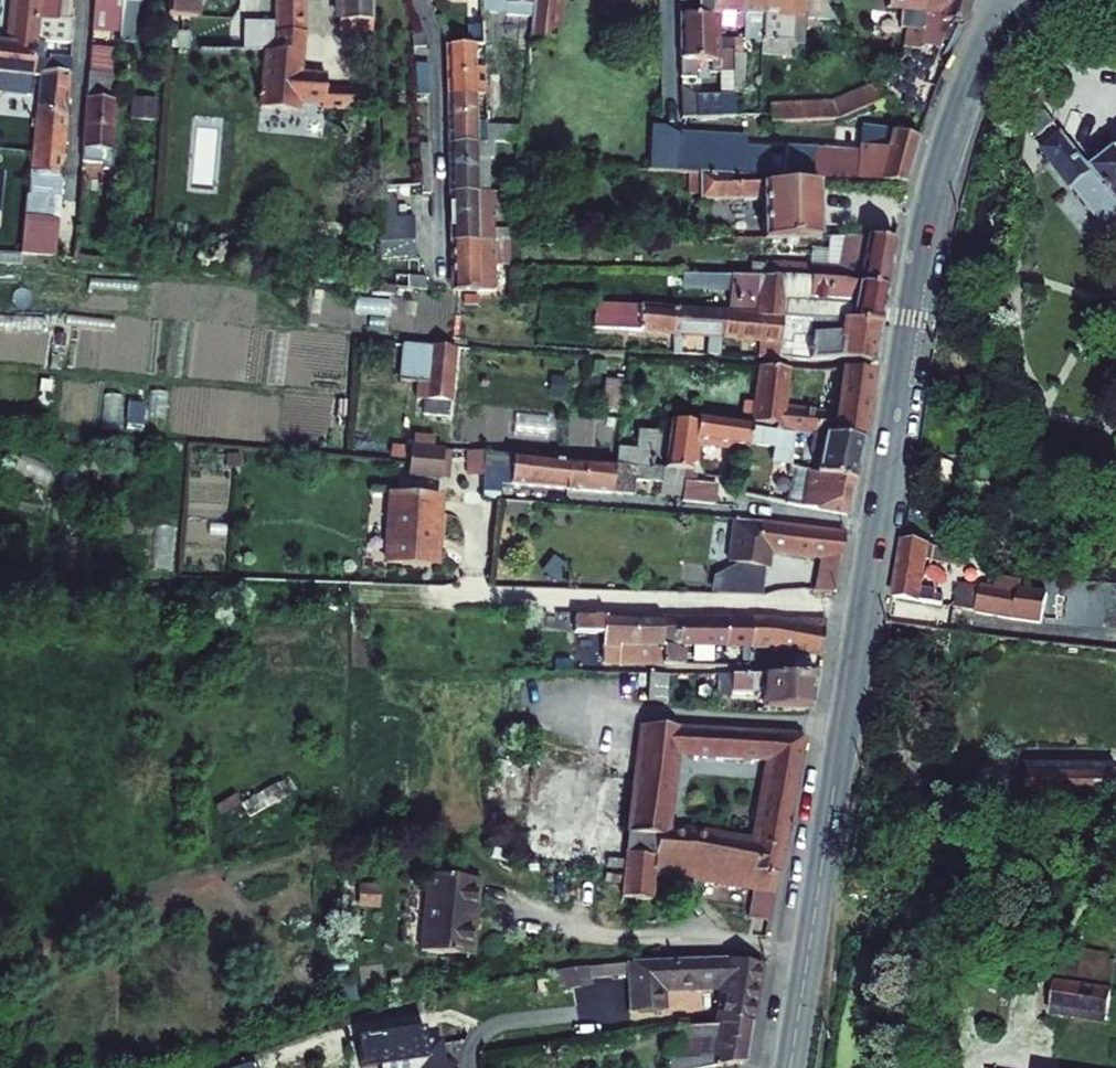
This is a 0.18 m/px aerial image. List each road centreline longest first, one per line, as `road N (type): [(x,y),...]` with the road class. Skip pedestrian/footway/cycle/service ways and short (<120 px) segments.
road 1 (tertiary): [(786,1067),(855,610),(925,221),(979,58),(1016,0)]

